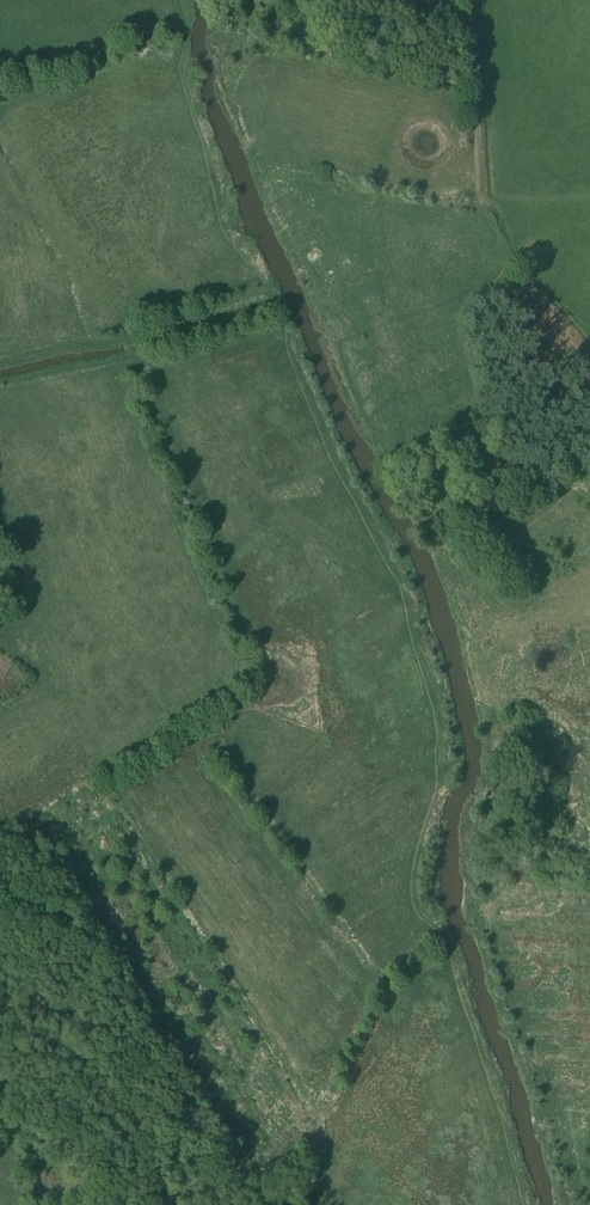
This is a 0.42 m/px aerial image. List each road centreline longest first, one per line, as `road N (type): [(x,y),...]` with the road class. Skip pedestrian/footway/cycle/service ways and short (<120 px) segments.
road 1 (track): [(437,788),(432,705),(402,595),(328,456),(285,330)]
road 2 (track): [(437,788),(411,898),(447,946),(516,1183)]
road 3 (track): [(480,219),(470,0)]

